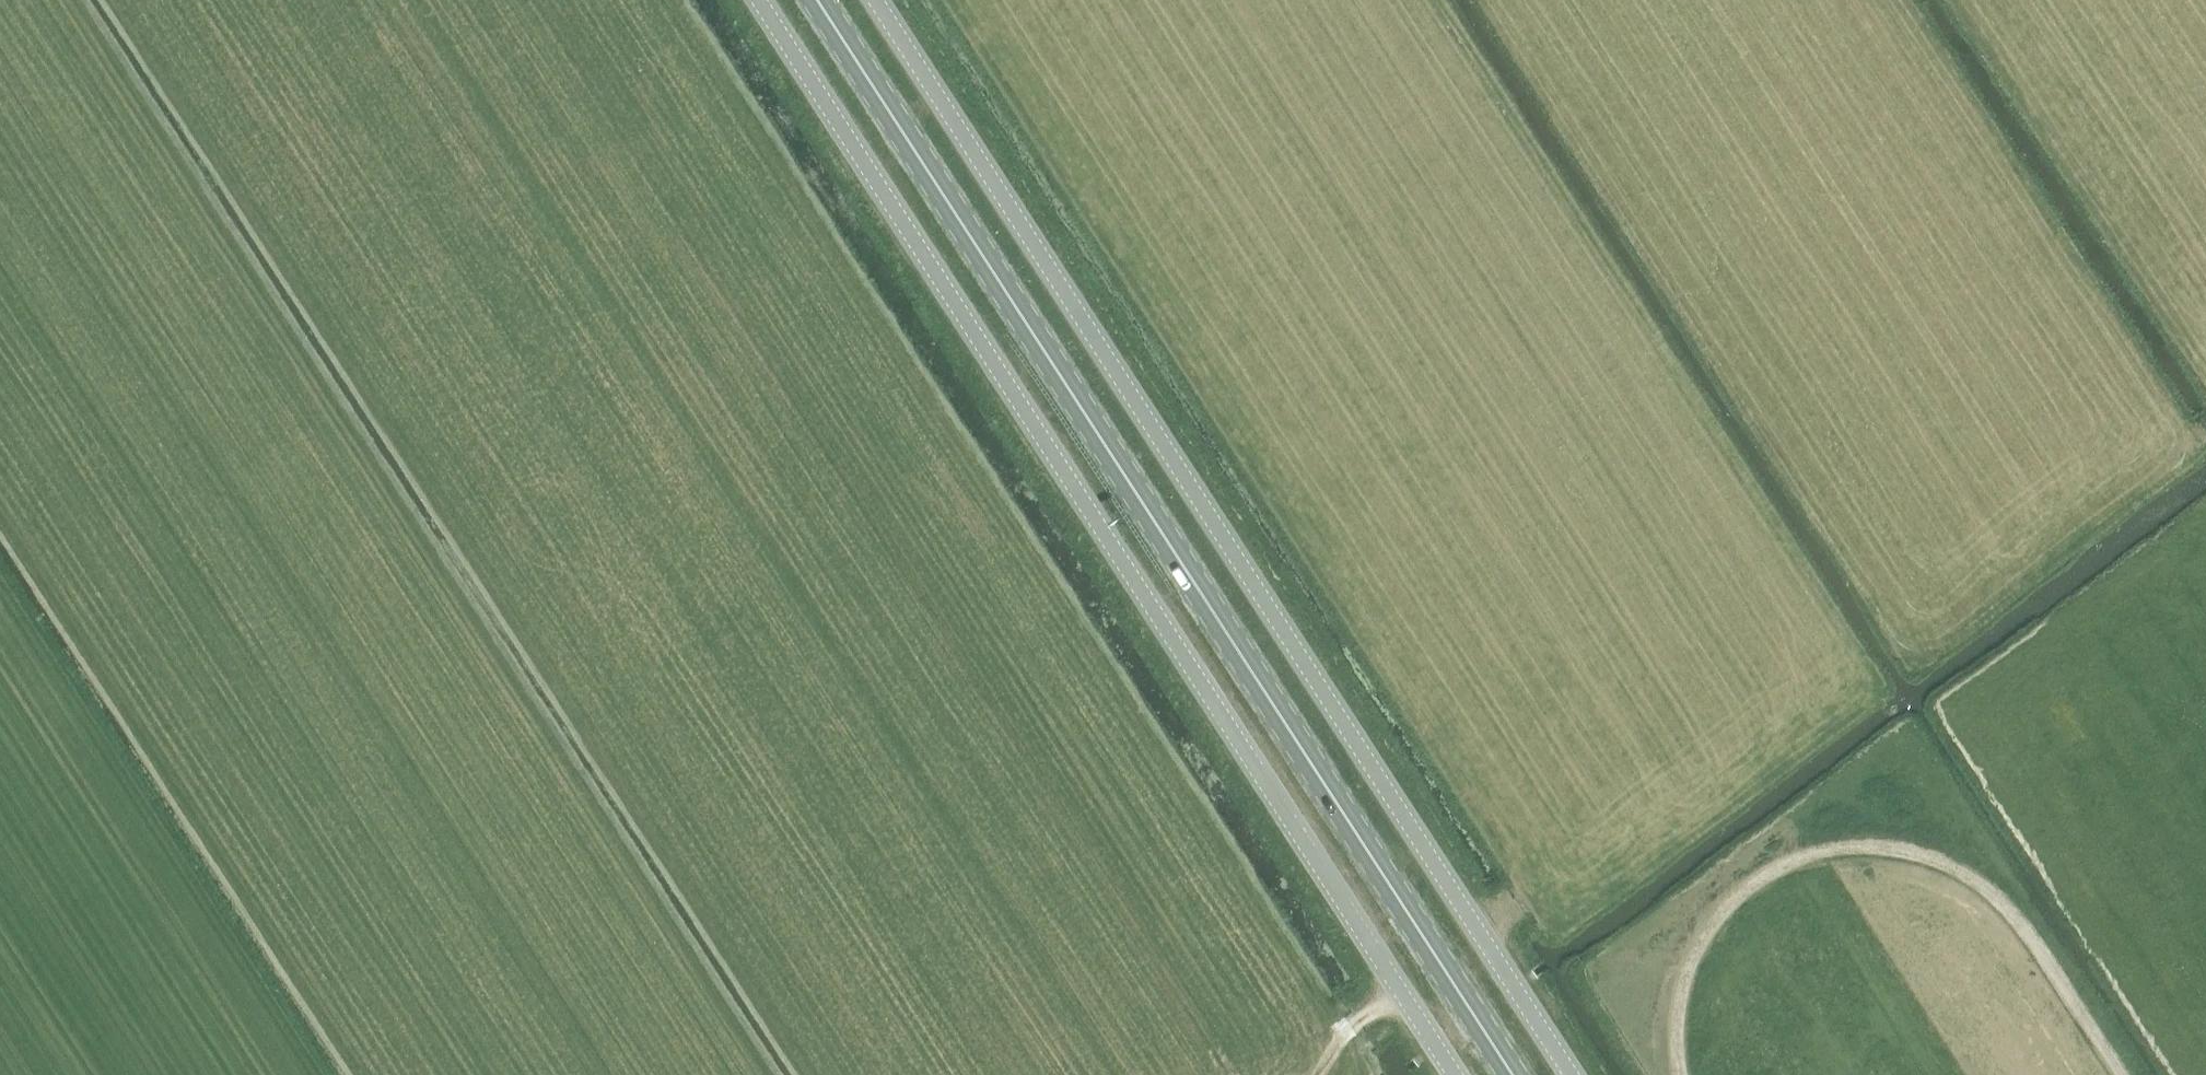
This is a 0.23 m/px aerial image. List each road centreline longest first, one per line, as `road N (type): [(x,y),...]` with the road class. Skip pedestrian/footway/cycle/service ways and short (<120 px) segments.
road 1 (primary): [(1514,1074),(817,0)]
road 2 (unclassified): [(1456,1074),(760,0)]
road 3 (unclassified): [(1571,1074),(877,0)]
road 4 (track): [(1321,1074),(1359,1022),(1529,897)]

